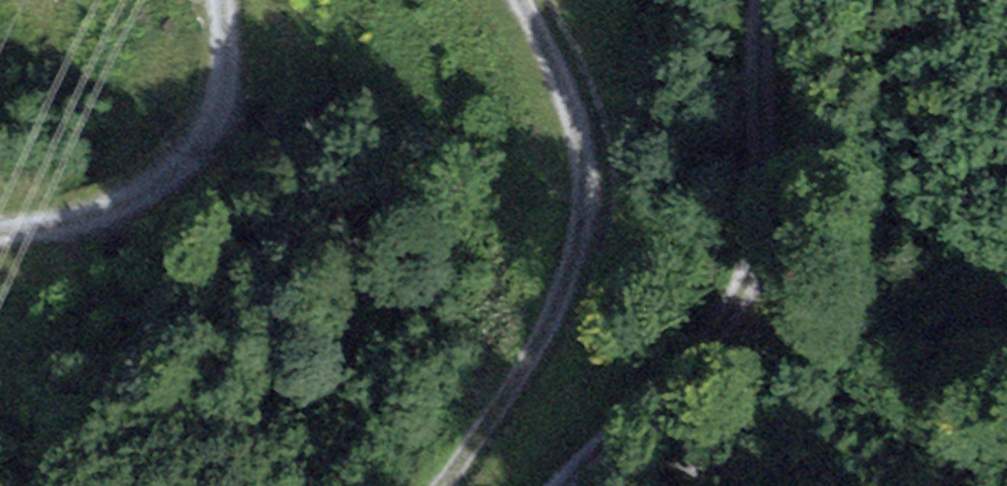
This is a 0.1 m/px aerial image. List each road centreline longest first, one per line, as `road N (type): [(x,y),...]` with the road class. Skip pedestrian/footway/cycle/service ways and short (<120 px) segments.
road 1 (track): [(772,0),(757,241),(674,381),(576,485)]
road 2 (track): [(439,485),(551,316),(582,227),(586,179),(570,86),(524,0)]
road 3 (track): [(222,0),(225,45),(212,111),(179,166),(128,202),(80,219),(0,232)]

